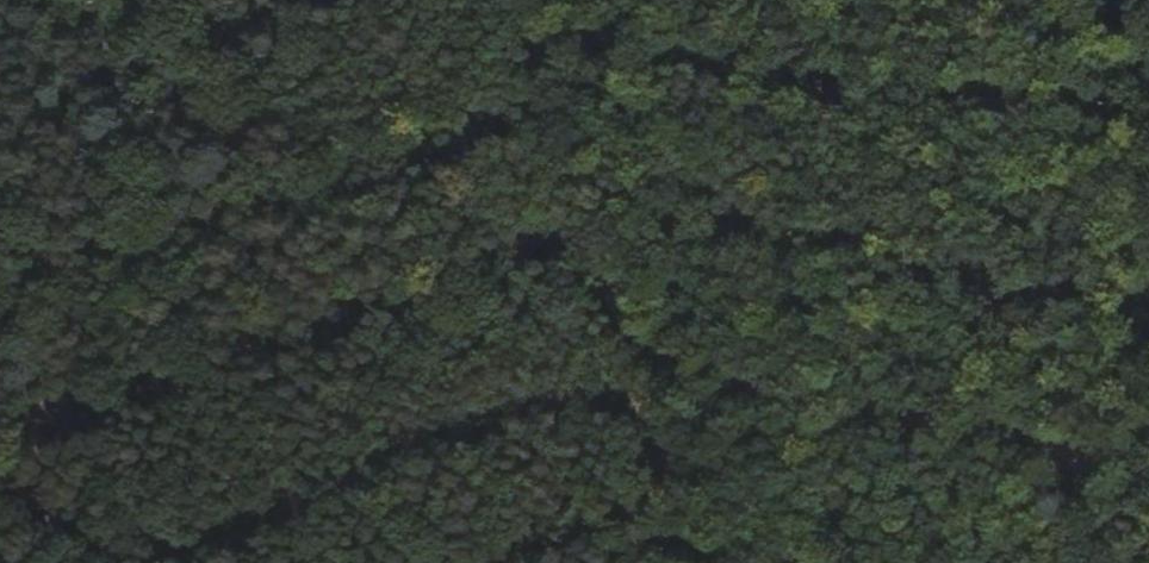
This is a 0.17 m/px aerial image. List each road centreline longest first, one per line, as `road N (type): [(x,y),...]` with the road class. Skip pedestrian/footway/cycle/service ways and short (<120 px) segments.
road 1 (track): [(93,562),(0,478)]
road 2 (track): [(1124,0),(1148,121)]

